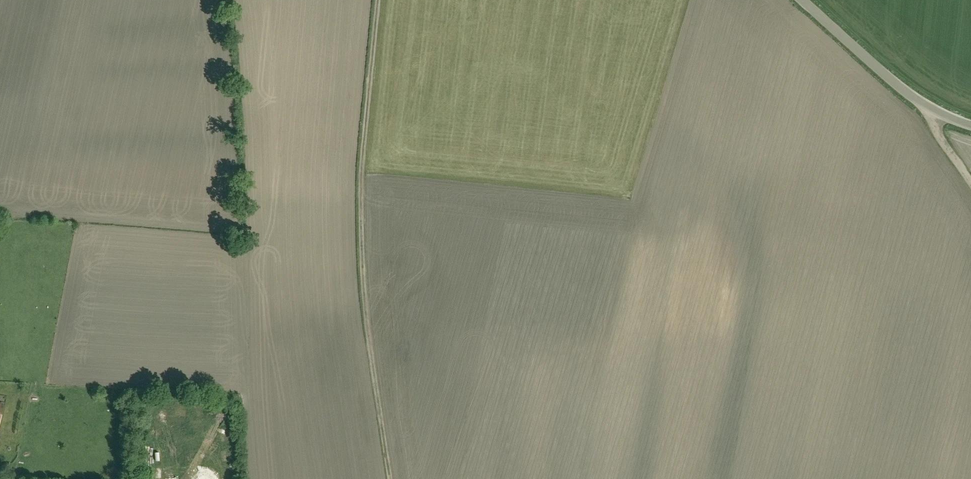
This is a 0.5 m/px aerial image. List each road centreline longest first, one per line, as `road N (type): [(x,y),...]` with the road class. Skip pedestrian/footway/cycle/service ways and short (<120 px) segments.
road 1 (track): [(379,0),(362,234),(391,478)]
road 2 (unclassified): [(970,126),(908,94),(802,0)]

